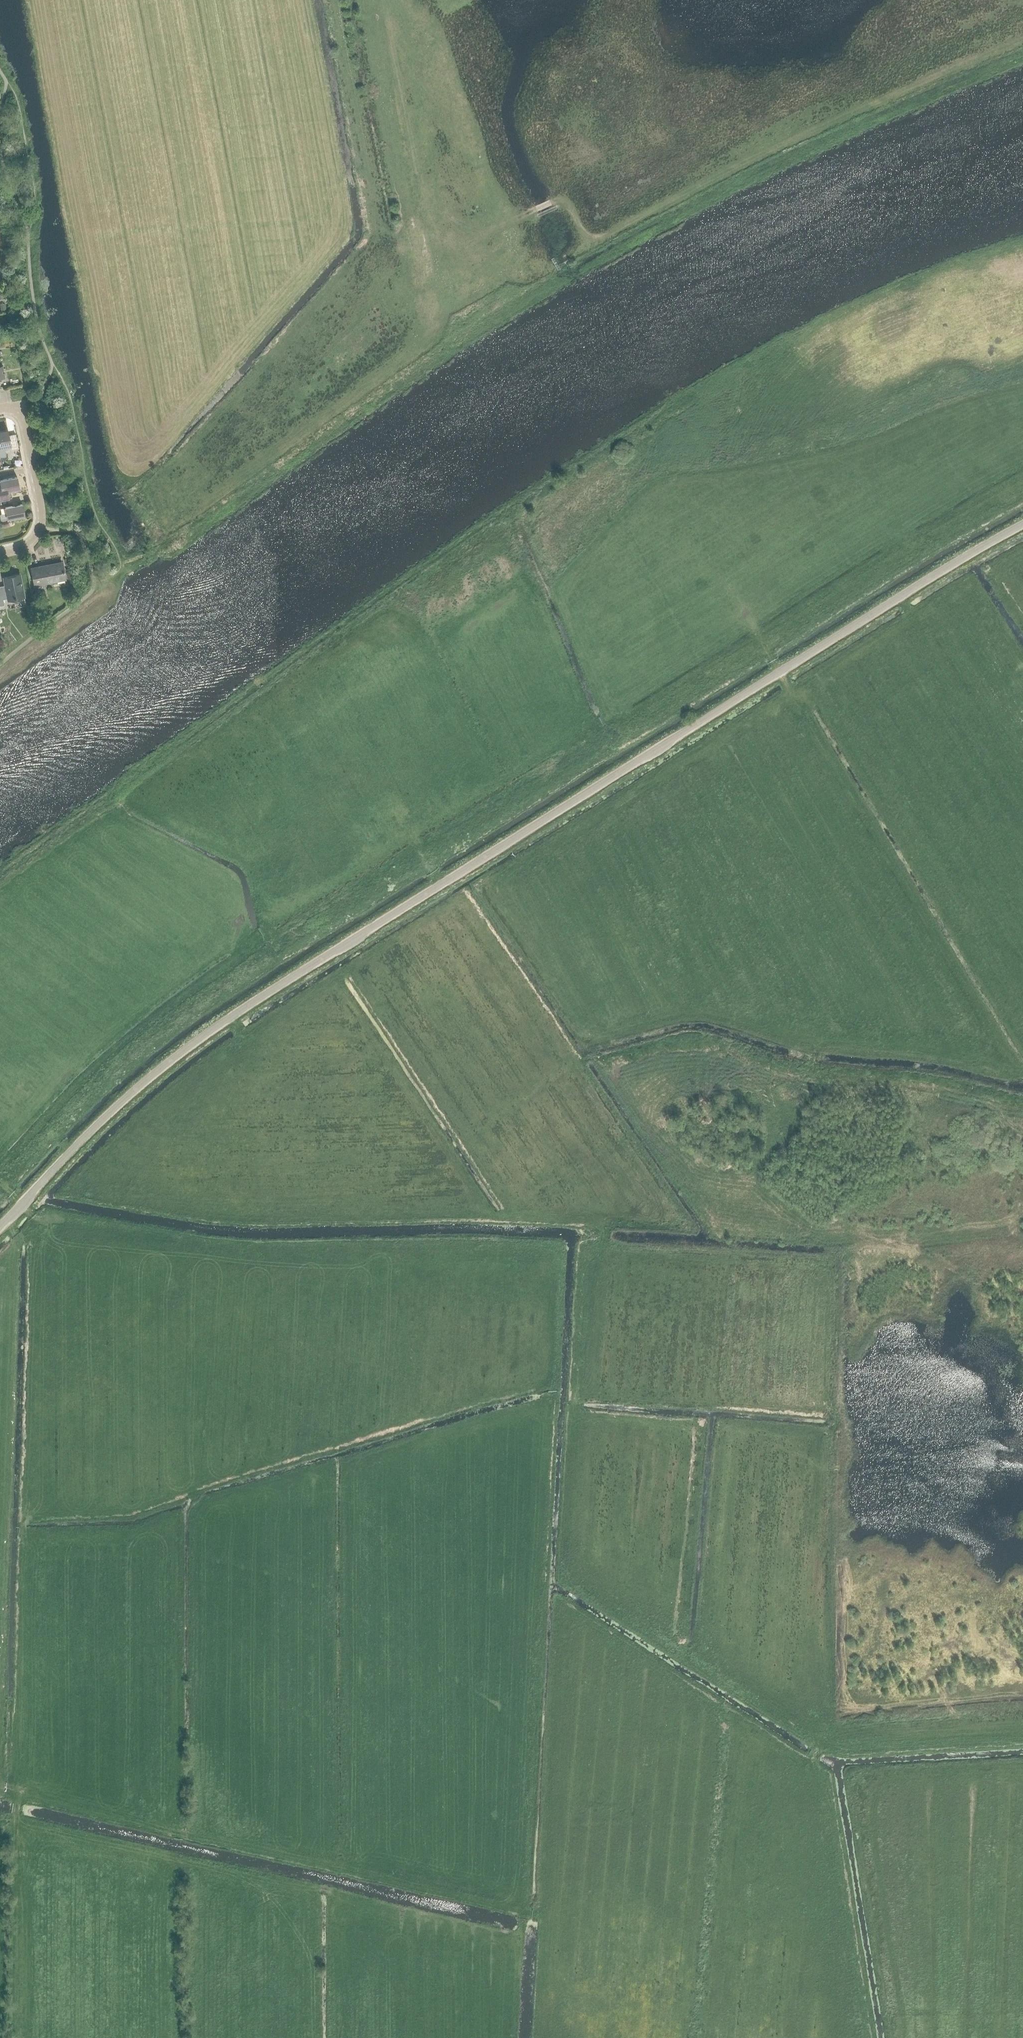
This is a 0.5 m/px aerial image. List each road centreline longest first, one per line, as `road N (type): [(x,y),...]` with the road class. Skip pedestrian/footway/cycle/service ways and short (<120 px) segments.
road 1 (unclassified): [(0,1232),(114,1113),(204,1040),(636,765),(1022,532)]
road 2 (residential): [(0,553),(21,549),(40,527),(25,419)]

